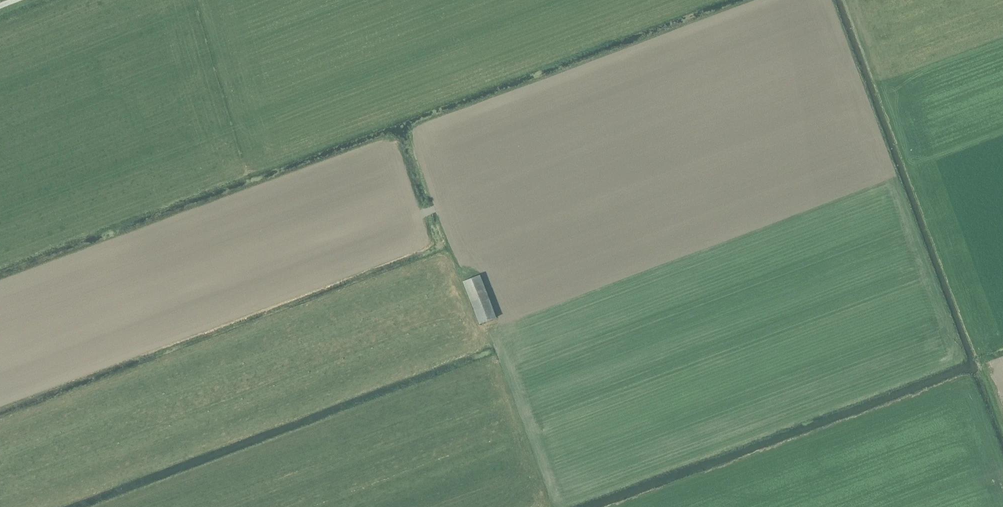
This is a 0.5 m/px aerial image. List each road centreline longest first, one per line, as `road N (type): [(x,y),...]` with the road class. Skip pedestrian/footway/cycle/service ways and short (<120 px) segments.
road 1 (track): [(996,458),(864,506)]

